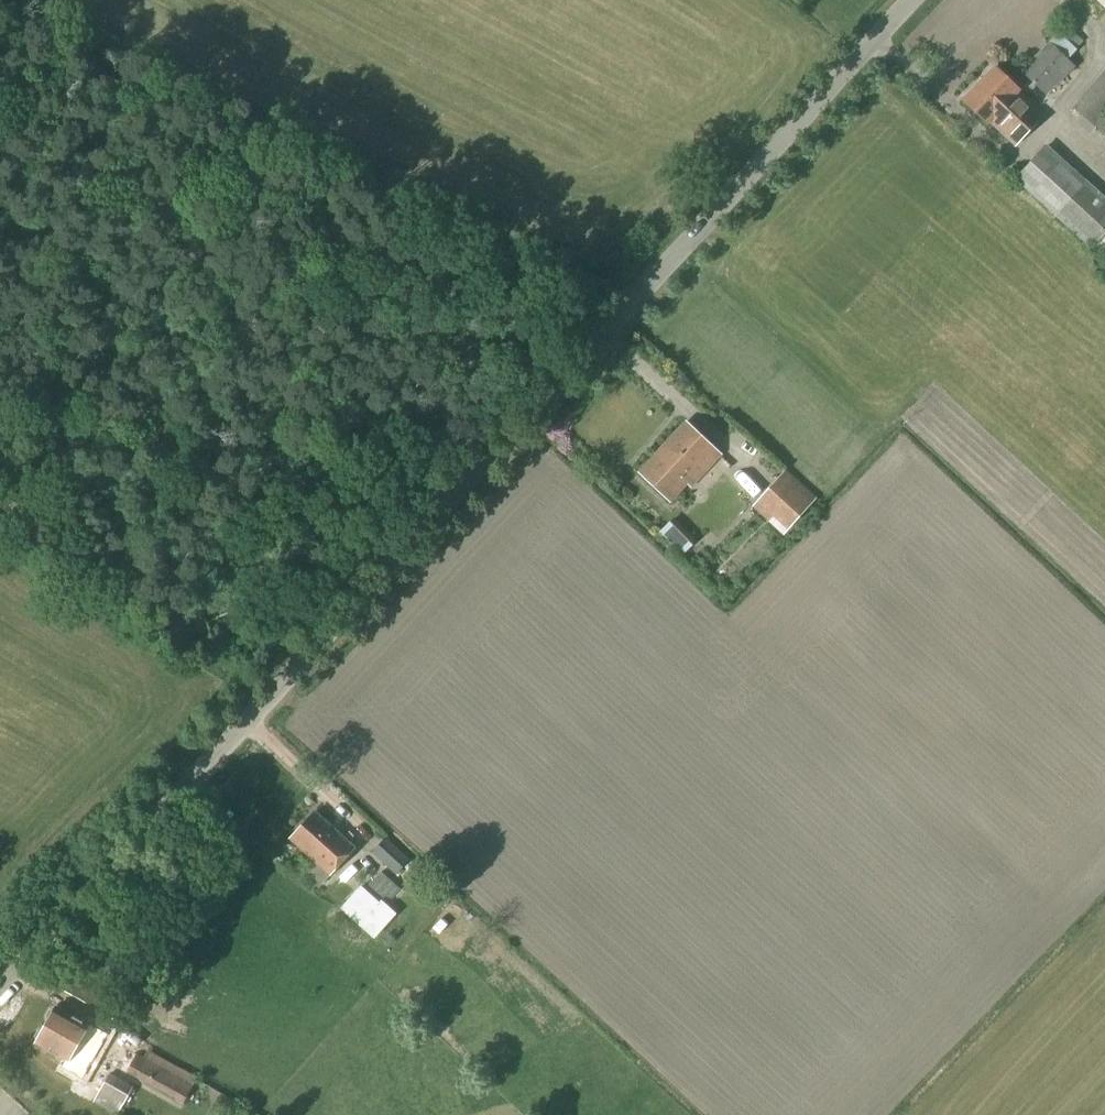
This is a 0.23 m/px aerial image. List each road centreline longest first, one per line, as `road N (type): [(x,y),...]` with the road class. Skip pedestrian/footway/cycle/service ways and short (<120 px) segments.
road 1 (unclassified): [(0,988),(909,0)]

